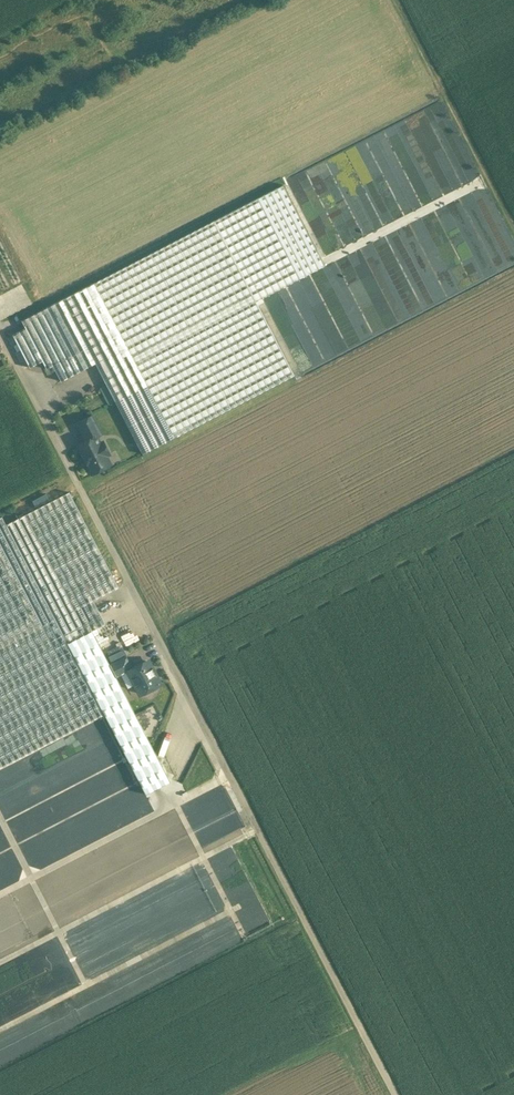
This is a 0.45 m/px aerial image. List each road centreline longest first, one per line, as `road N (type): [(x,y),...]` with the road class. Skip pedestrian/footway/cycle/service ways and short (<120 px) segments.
road 1 (track): [(397,1094),(0,328)]
road 2 (track): [(0,895),(234,777)]
road 3 (track): [(513,222),(400,0)]

